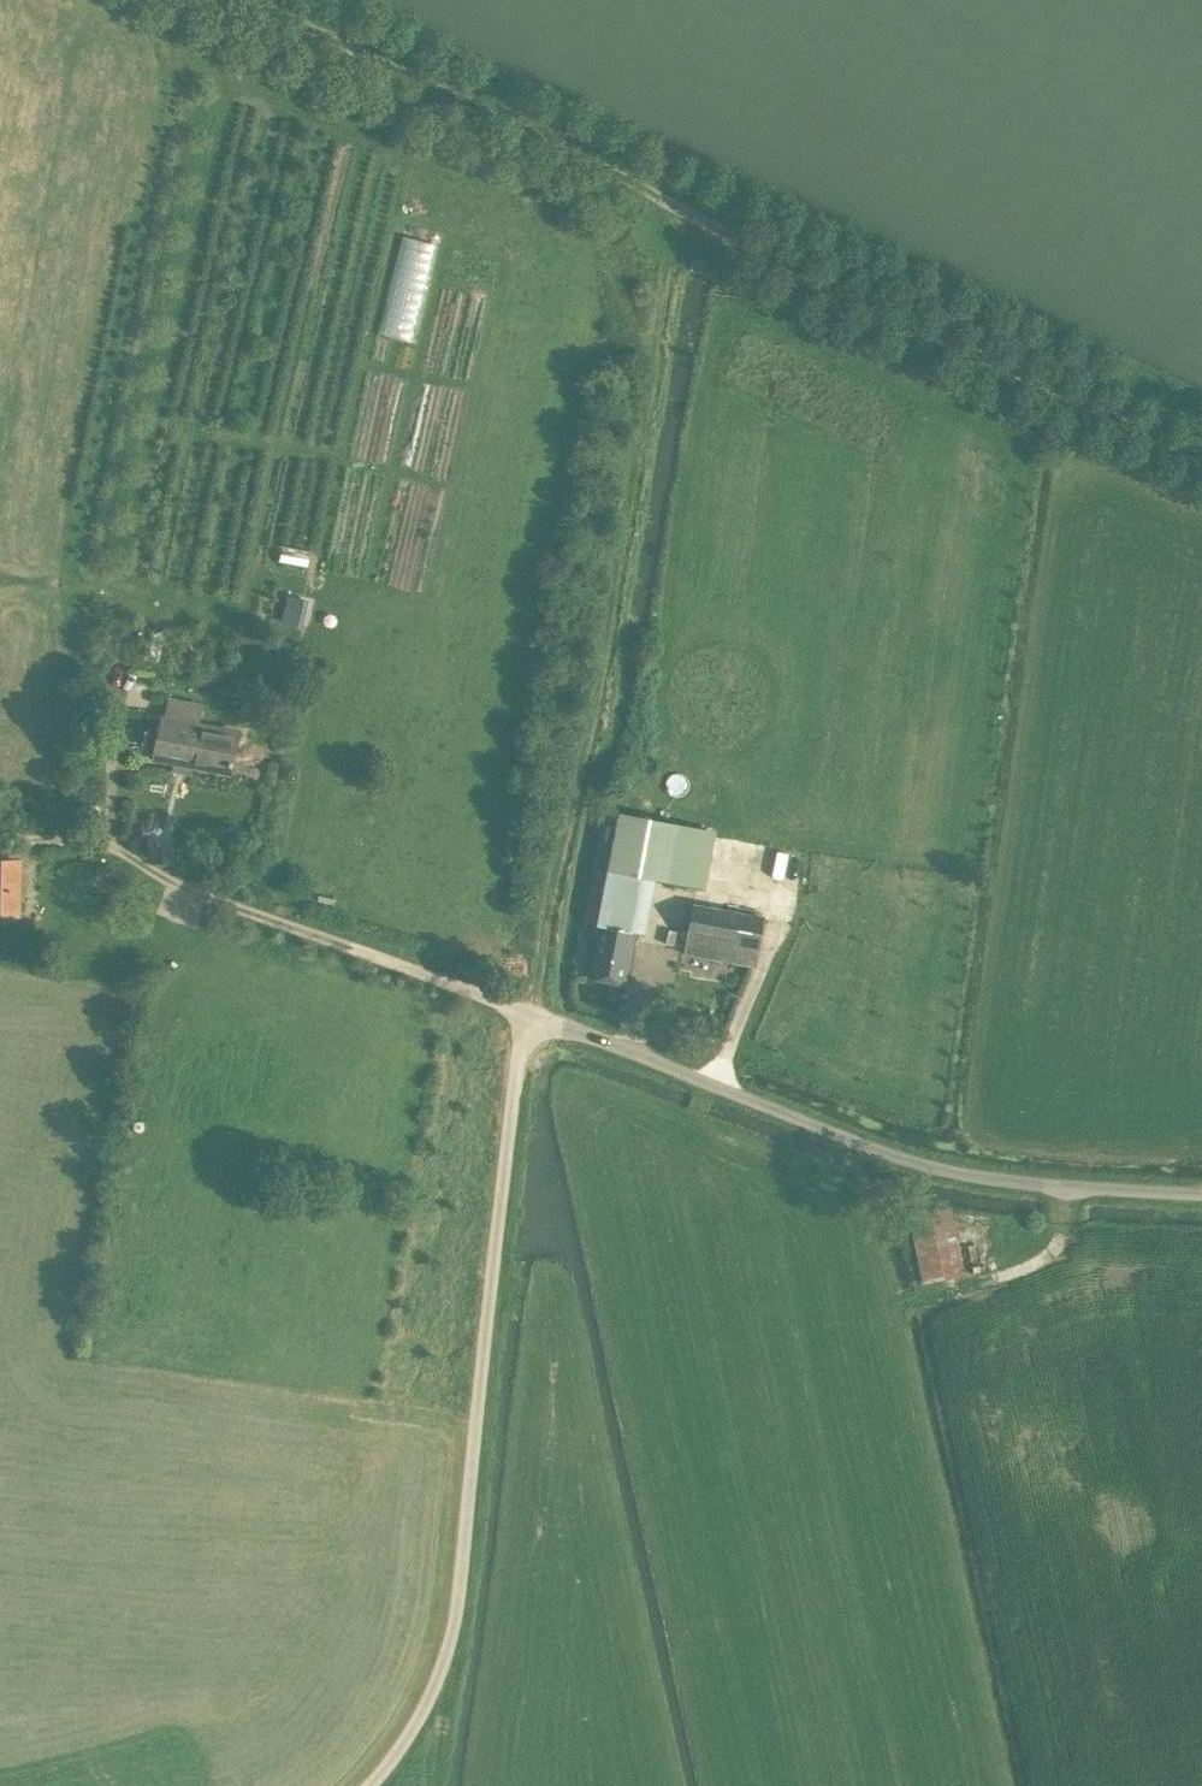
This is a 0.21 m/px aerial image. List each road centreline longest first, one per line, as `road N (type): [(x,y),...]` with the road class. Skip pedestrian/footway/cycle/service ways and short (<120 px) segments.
road 1 (unclassified): [(1201,1195),(959,1175),(530,1014),(516,1066),(457,1630),(426,1705),(371,1785)]
road 2 (track): [(1201,457),(734,240),(563,145),(253,0)]
road 3 (track): [(680,208),(530,1014)]
road 4 (track): [(565,215),(613,253),(645,350)]

